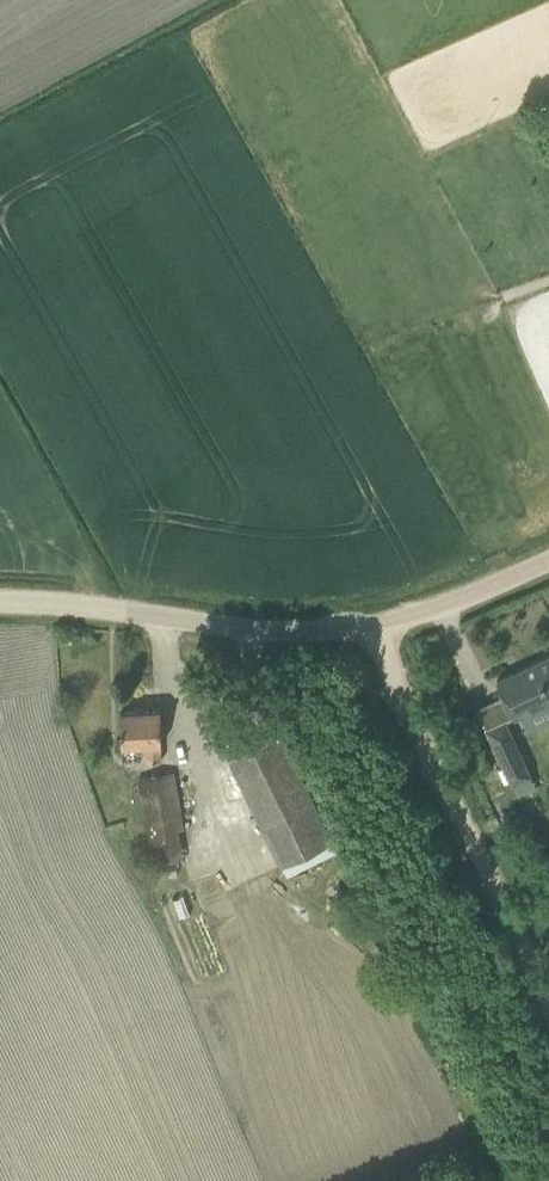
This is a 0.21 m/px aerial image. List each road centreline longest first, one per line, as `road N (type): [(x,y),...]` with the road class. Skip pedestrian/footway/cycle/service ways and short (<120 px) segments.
road 1 (unclassified): [(0,599),(253,631),(372,629),(548,559)]
road 2 (track): [(372,629),(548,996)]

